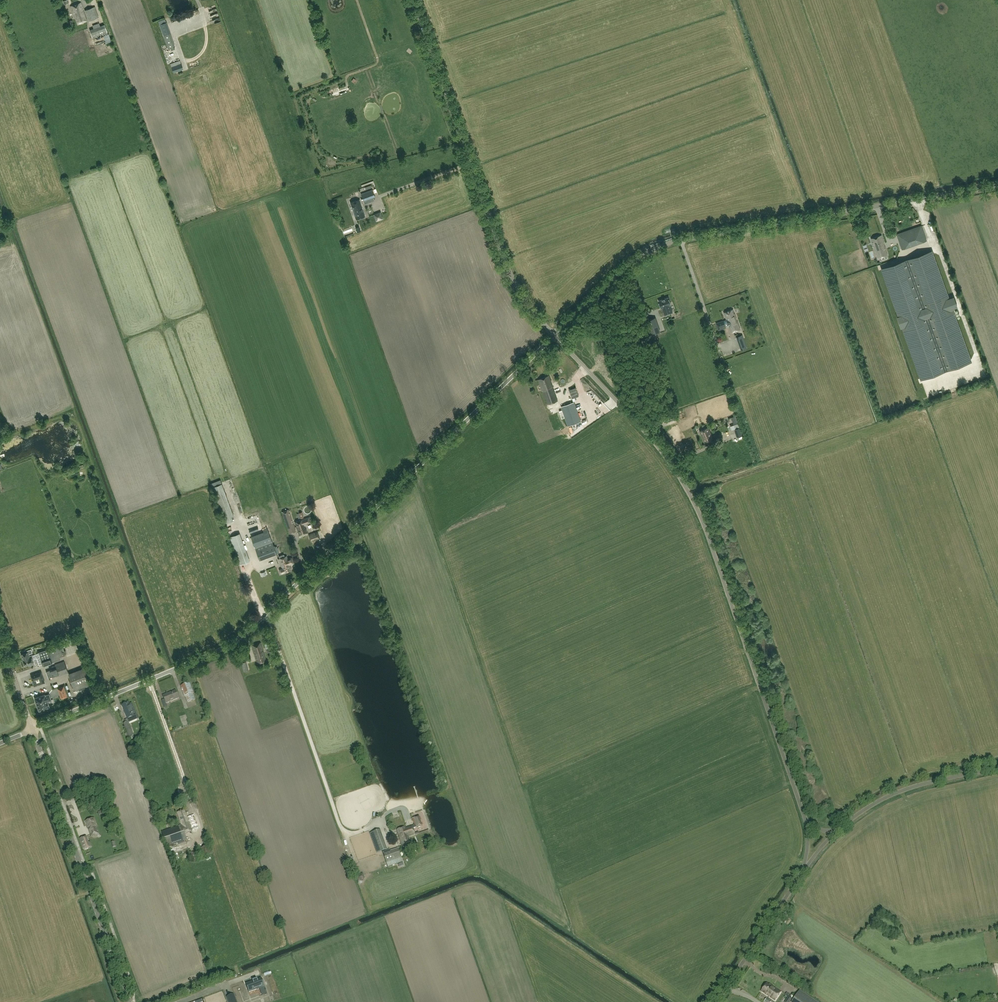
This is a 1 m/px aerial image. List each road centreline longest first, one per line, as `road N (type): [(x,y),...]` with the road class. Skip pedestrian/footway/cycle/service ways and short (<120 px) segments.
road 1 (unclassified): [(32,729),(236,641),(554,335)]
road 2 (unclassified): [(806,824),(692,500),(655,443),(554,335)]
road 3 (residential): [(554,335),(633,262),(681,238),(997,186)]
road 4 (unclassified): [(554,335),(526,302),(499,247),(413,0)]
road 5 (tertiary): [(130,1001),(32,729)]
road 6 (track): [(101,0),(178,220)]
road 7 (unclassified): [(836,831),(903,791),(997,768)]
road 8 (unclassified): [(715,1001),(803,870)]

